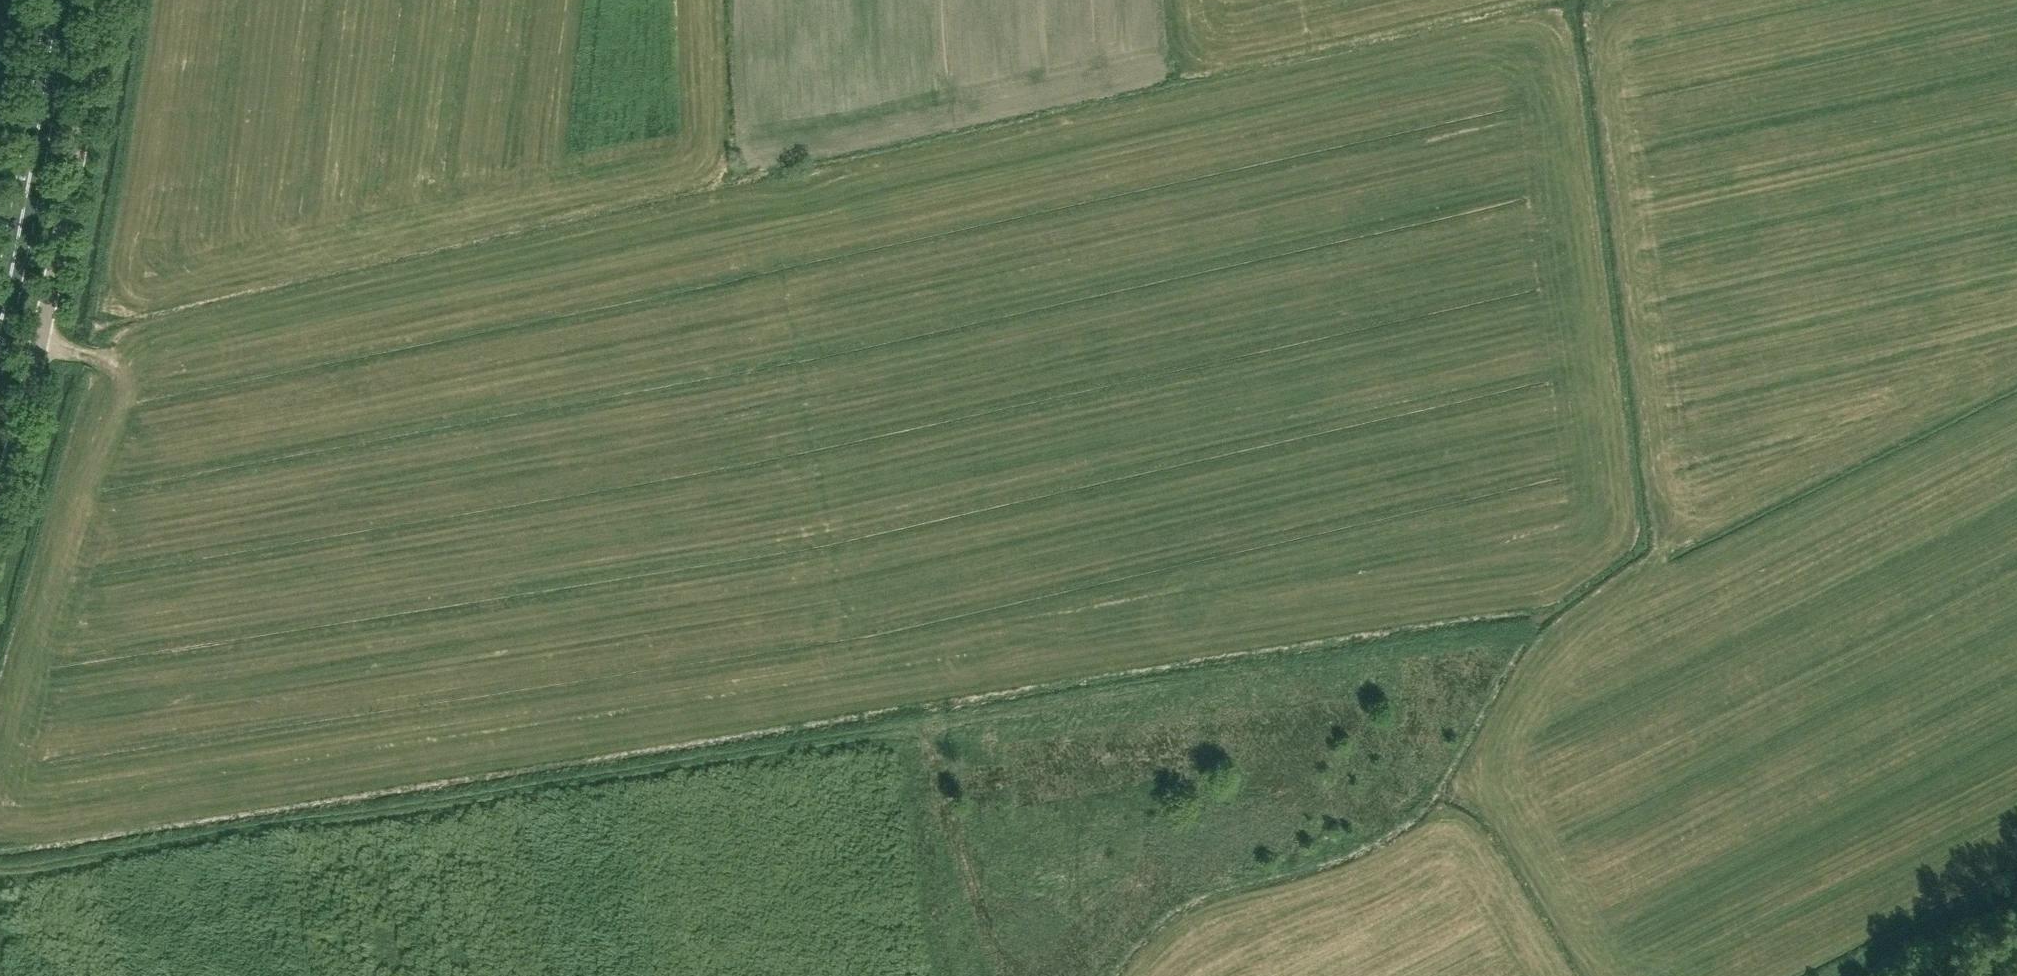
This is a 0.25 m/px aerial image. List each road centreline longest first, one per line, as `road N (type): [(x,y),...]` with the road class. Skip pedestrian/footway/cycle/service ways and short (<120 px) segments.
road 1 (unclassified): [(0,486),(37,354),(99,0)]
road 2 (primary): [(0,310),(61,0)]

